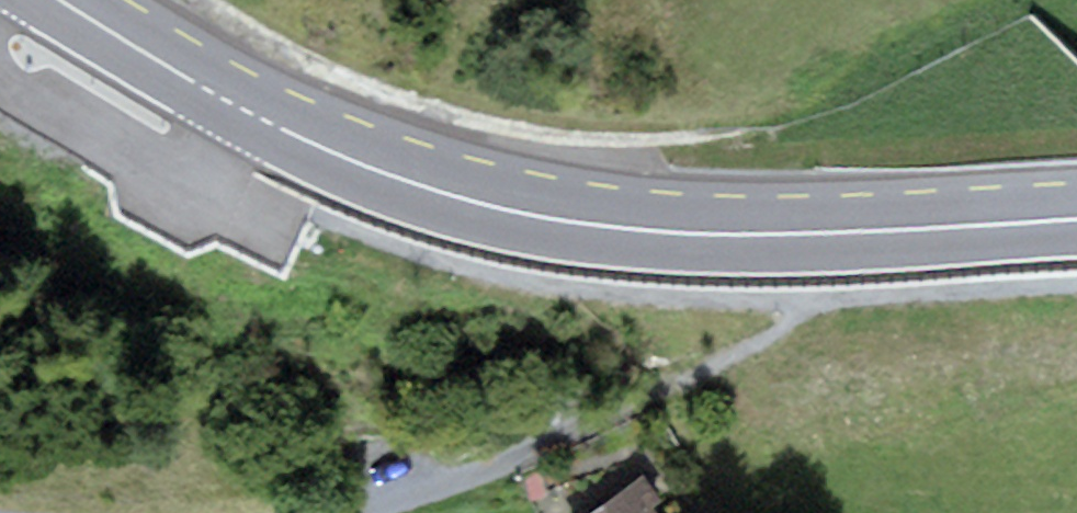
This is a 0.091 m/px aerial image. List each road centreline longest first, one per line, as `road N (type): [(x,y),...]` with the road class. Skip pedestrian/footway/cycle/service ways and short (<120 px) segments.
road 1 (primary): [(1076,96),(832,173),(732,195),(546,201),(437,184),(282,131),(148,61),(57,0)]
road 2 (track): [(1076,200),(1071,215),(924,299),(355,512)]

